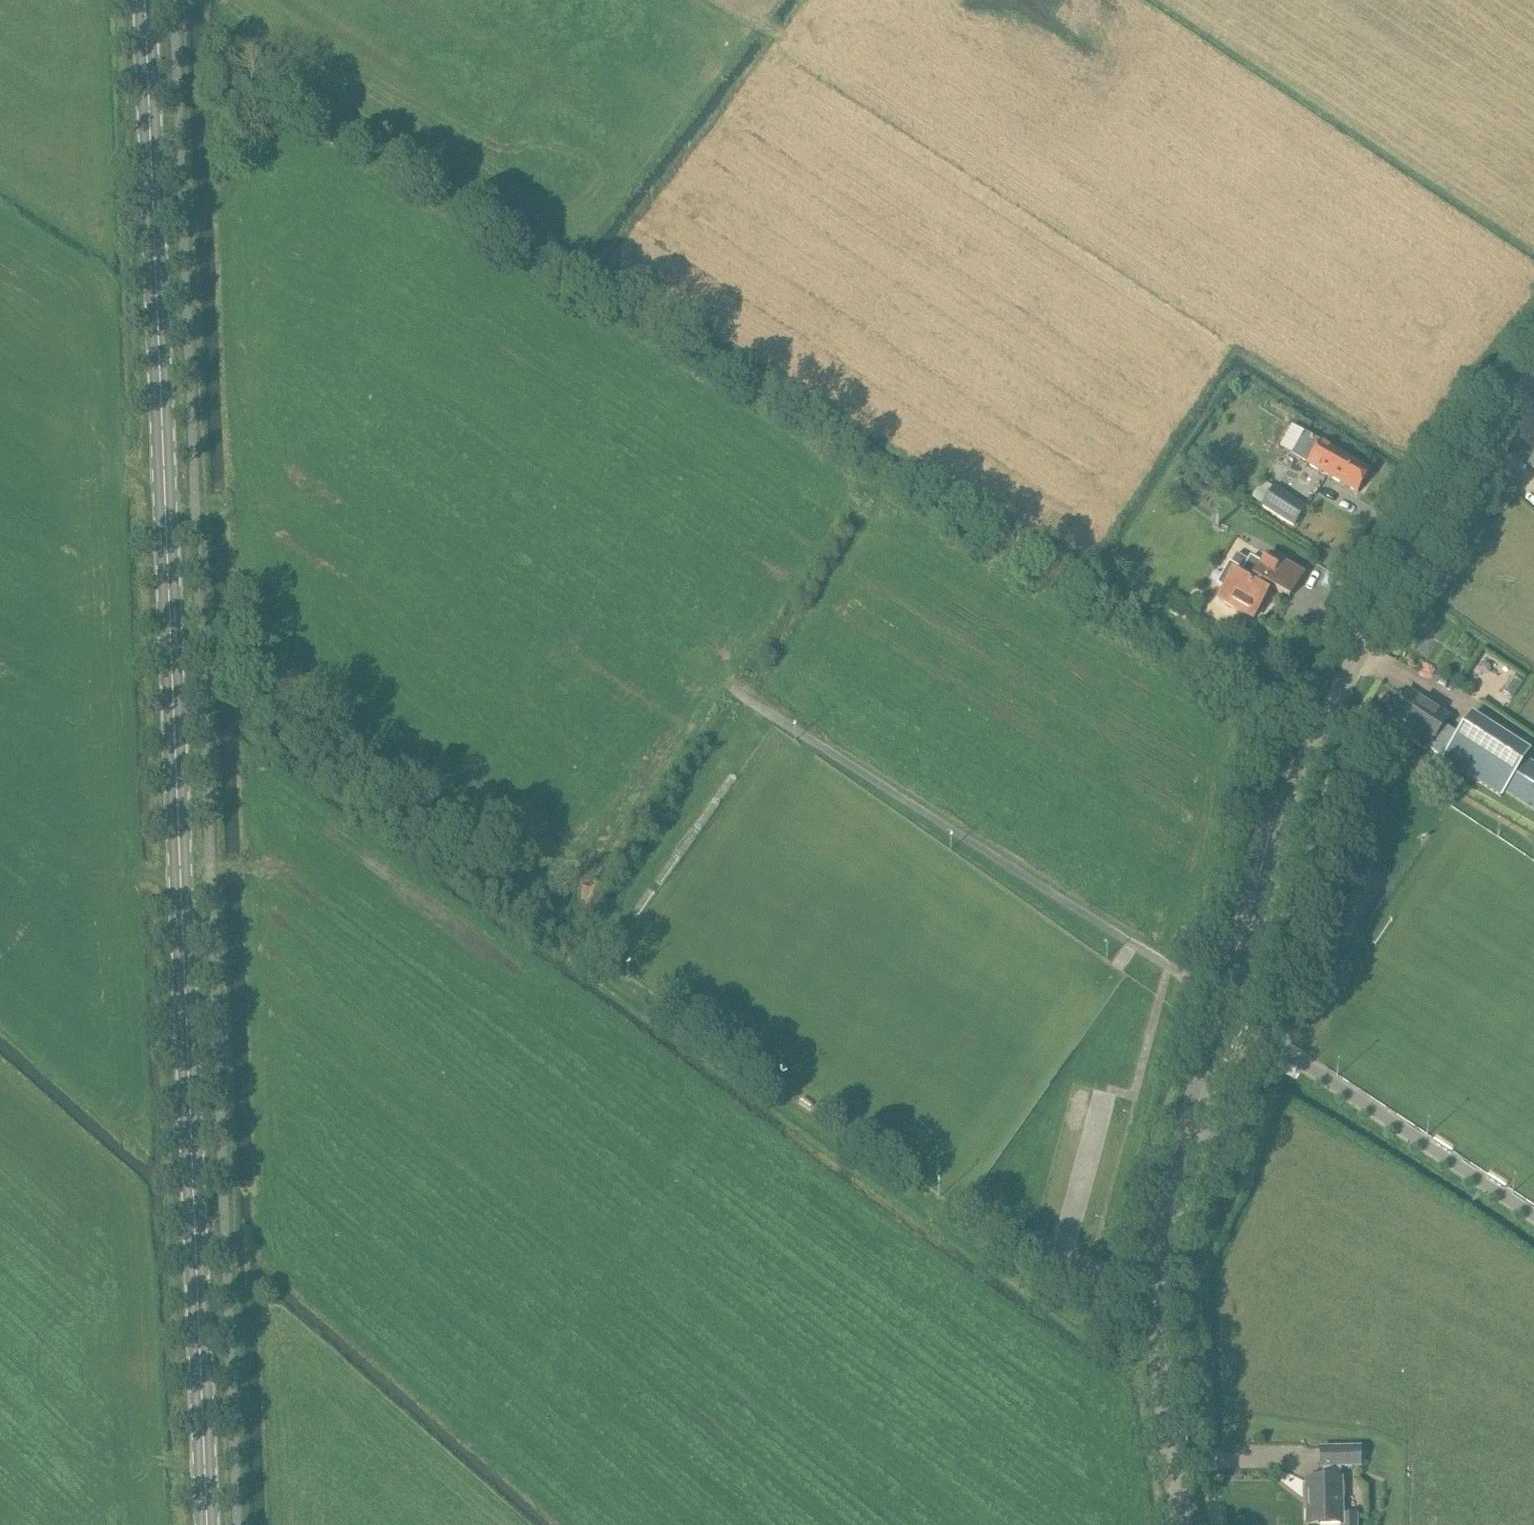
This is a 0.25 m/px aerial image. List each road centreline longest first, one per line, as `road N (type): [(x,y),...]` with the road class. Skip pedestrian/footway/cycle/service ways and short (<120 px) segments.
road 1 (secondary): [(208,1524),(148,0)]
road 2 (tertiary): [(1180,1524),(1168,1461),(1160,1269),(1231,1031),(1290,784),(1426,532),(1533,384)]

